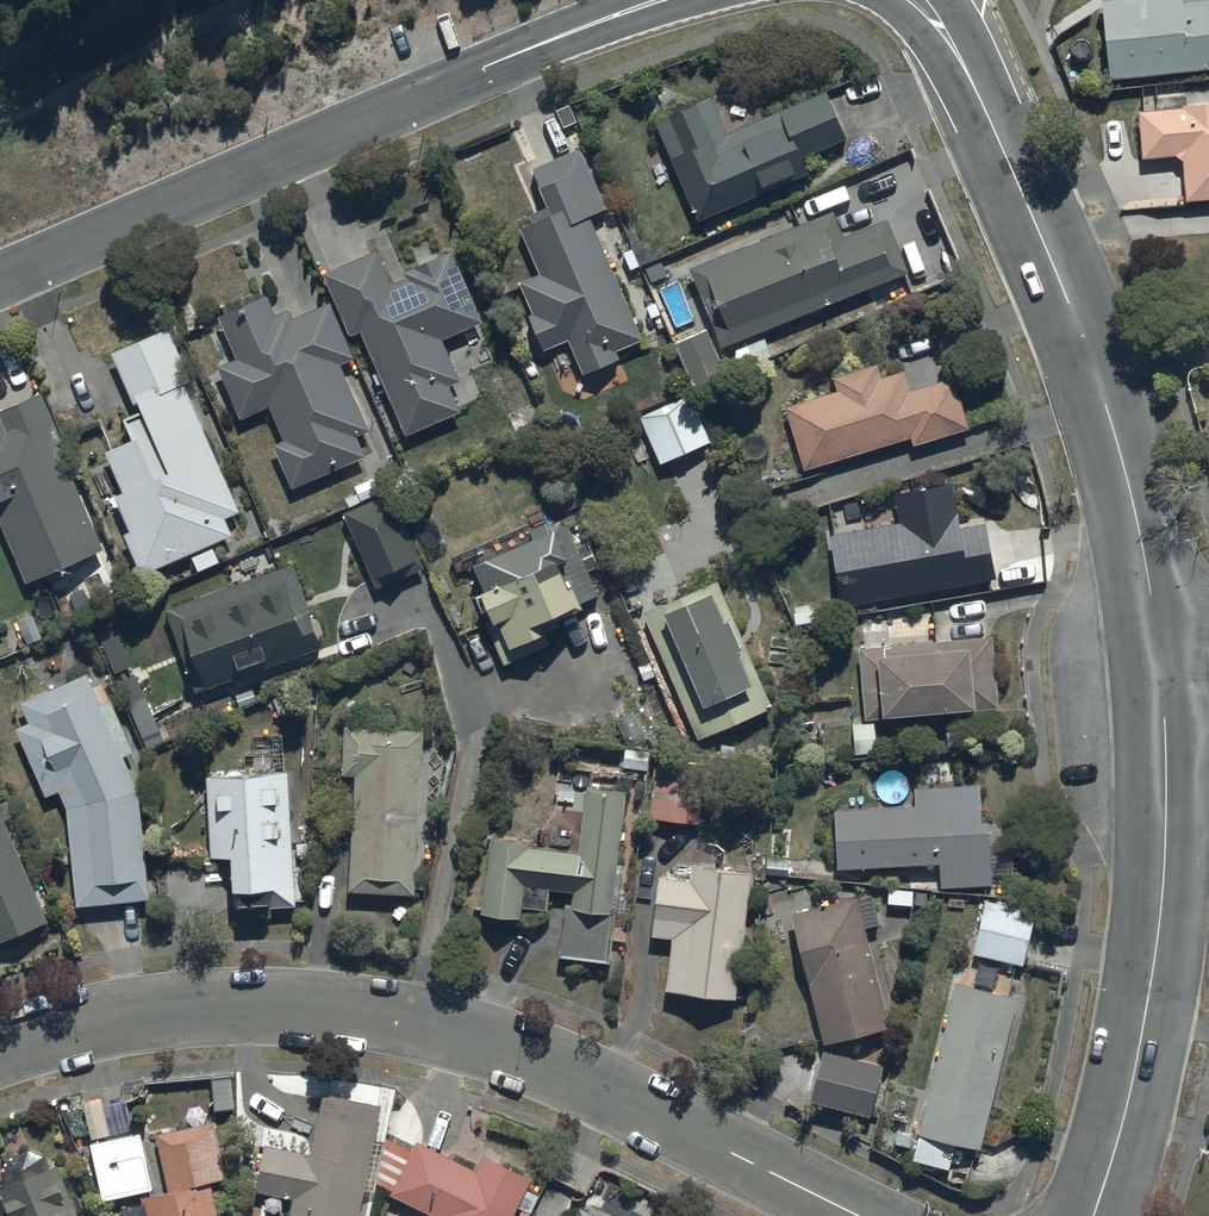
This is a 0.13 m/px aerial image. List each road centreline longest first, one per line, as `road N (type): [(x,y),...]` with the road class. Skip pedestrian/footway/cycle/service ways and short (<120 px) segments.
road 1 (residential): [(0,1047),(67,1023),(194,1002),(253,1000),(391,1017),(578,1080),(854,1215)]
road 2 (tertiary): [(1159,677),(1136,515),(1083,342),(961,67),(913,0)]
road 3 (tertiary): [(664,0),(484,67),(0,280)]
road 4 (tertiary): [(1091,1215),(1122,1114),(1156,942),(1164,837),(1159,677)]

